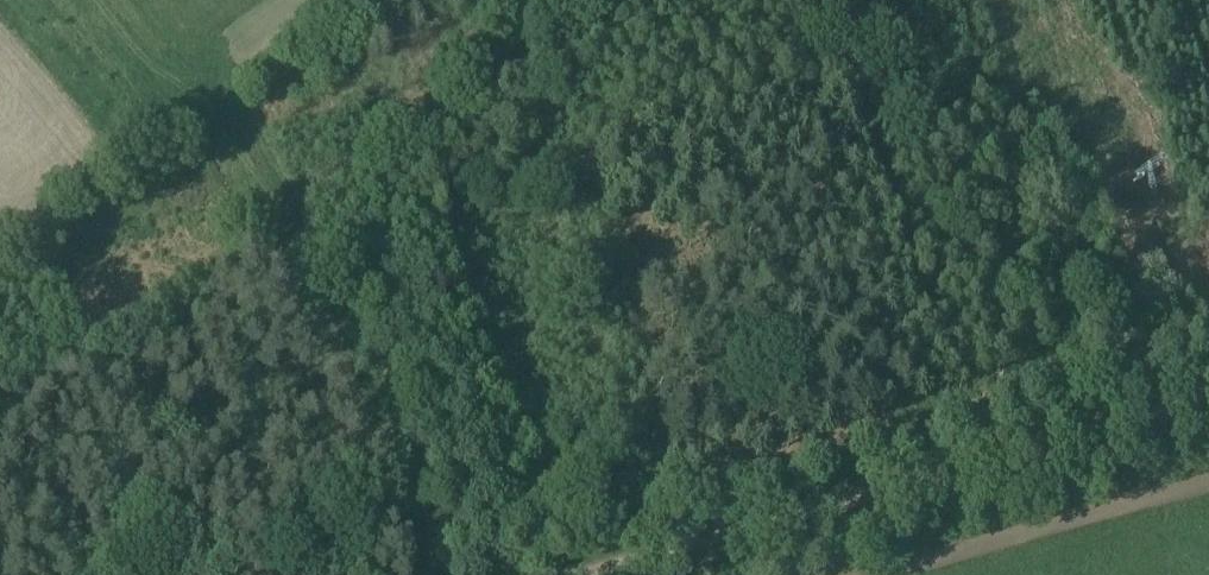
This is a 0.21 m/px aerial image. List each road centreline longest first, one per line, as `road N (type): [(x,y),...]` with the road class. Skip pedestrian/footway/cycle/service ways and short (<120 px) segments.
road 1 (track): [(1208,375),(501,574)]

